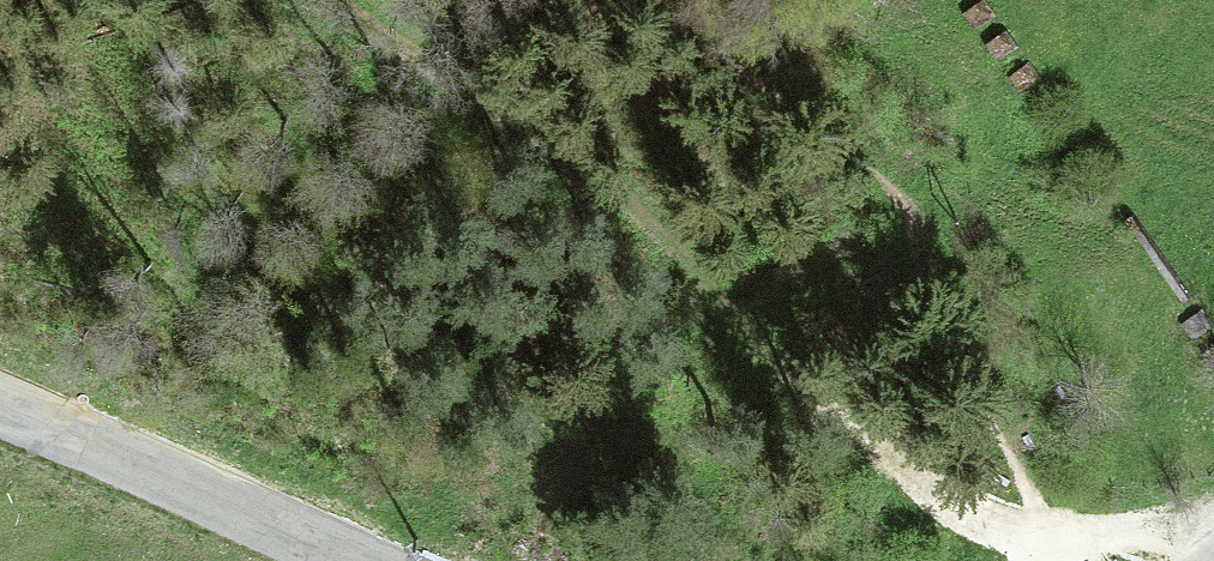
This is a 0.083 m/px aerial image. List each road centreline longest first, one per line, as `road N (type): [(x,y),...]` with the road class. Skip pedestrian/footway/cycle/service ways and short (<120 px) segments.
road 1 (track): [(1055,536),(1005,528),(862,441),(770,366),(621,199),(324,0)]
road 2 (tertiary): [(352,560),(0,405)]
road 3 (track): [(1187,560),(1176,538),(1159,528),(1055,536)]

